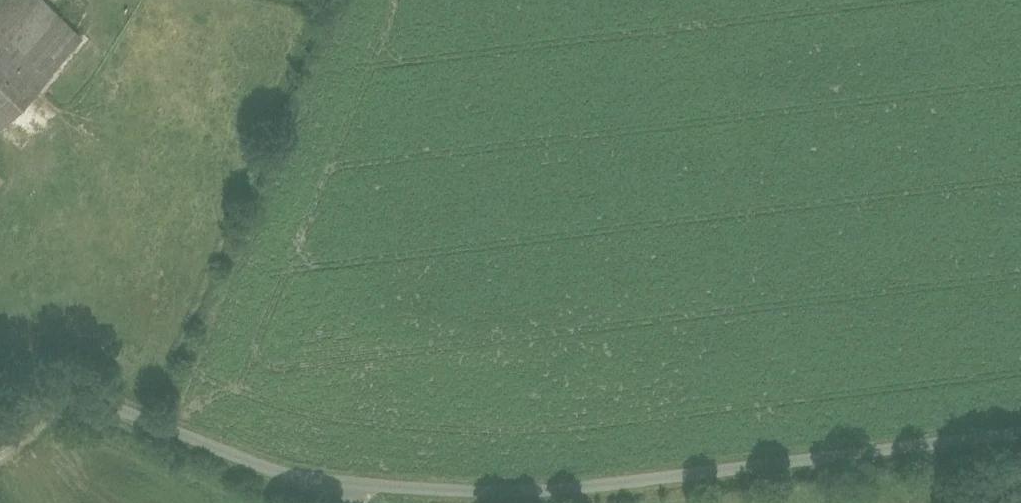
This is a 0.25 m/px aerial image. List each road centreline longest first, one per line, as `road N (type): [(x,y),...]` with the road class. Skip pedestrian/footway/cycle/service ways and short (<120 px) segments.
road 1 (unclassified): [(1020,429),(541,488),(287,473)]
road 2 (unclassified): [(287,473),(0,357)]

